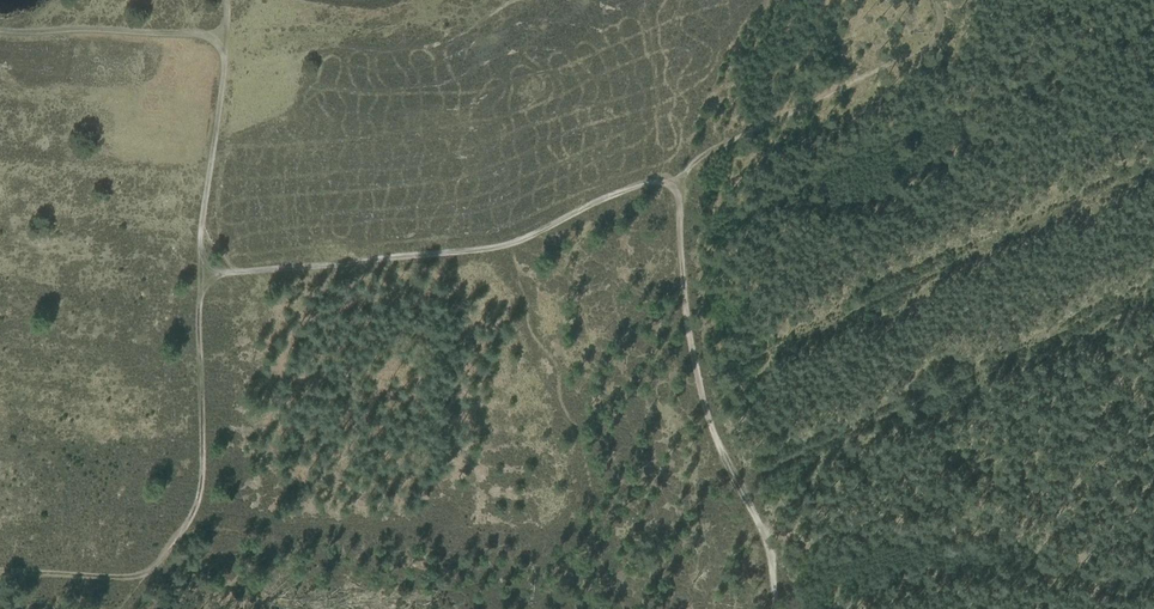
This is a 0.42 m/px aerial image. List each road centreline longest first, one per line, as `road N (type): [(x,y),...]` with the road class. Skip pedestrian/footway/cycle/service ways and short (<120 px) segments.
road 1 (track): [(675,181),(614,194),(493,249),(200,272)]
road 2 (track): [(200,272),(202,473),(193,509),(164,558),(141,577),(0,572)]
road 3 (track): [(774,608),(762,532),(711,430),(697,375),(675,181)]
road 4 (track): [(675,181),(695,159),(935,42),(943,26),(935,0)]
road 5 (track): [(227,36),(200,272)]
road 6 (track): [(227,36),(0,29)]

